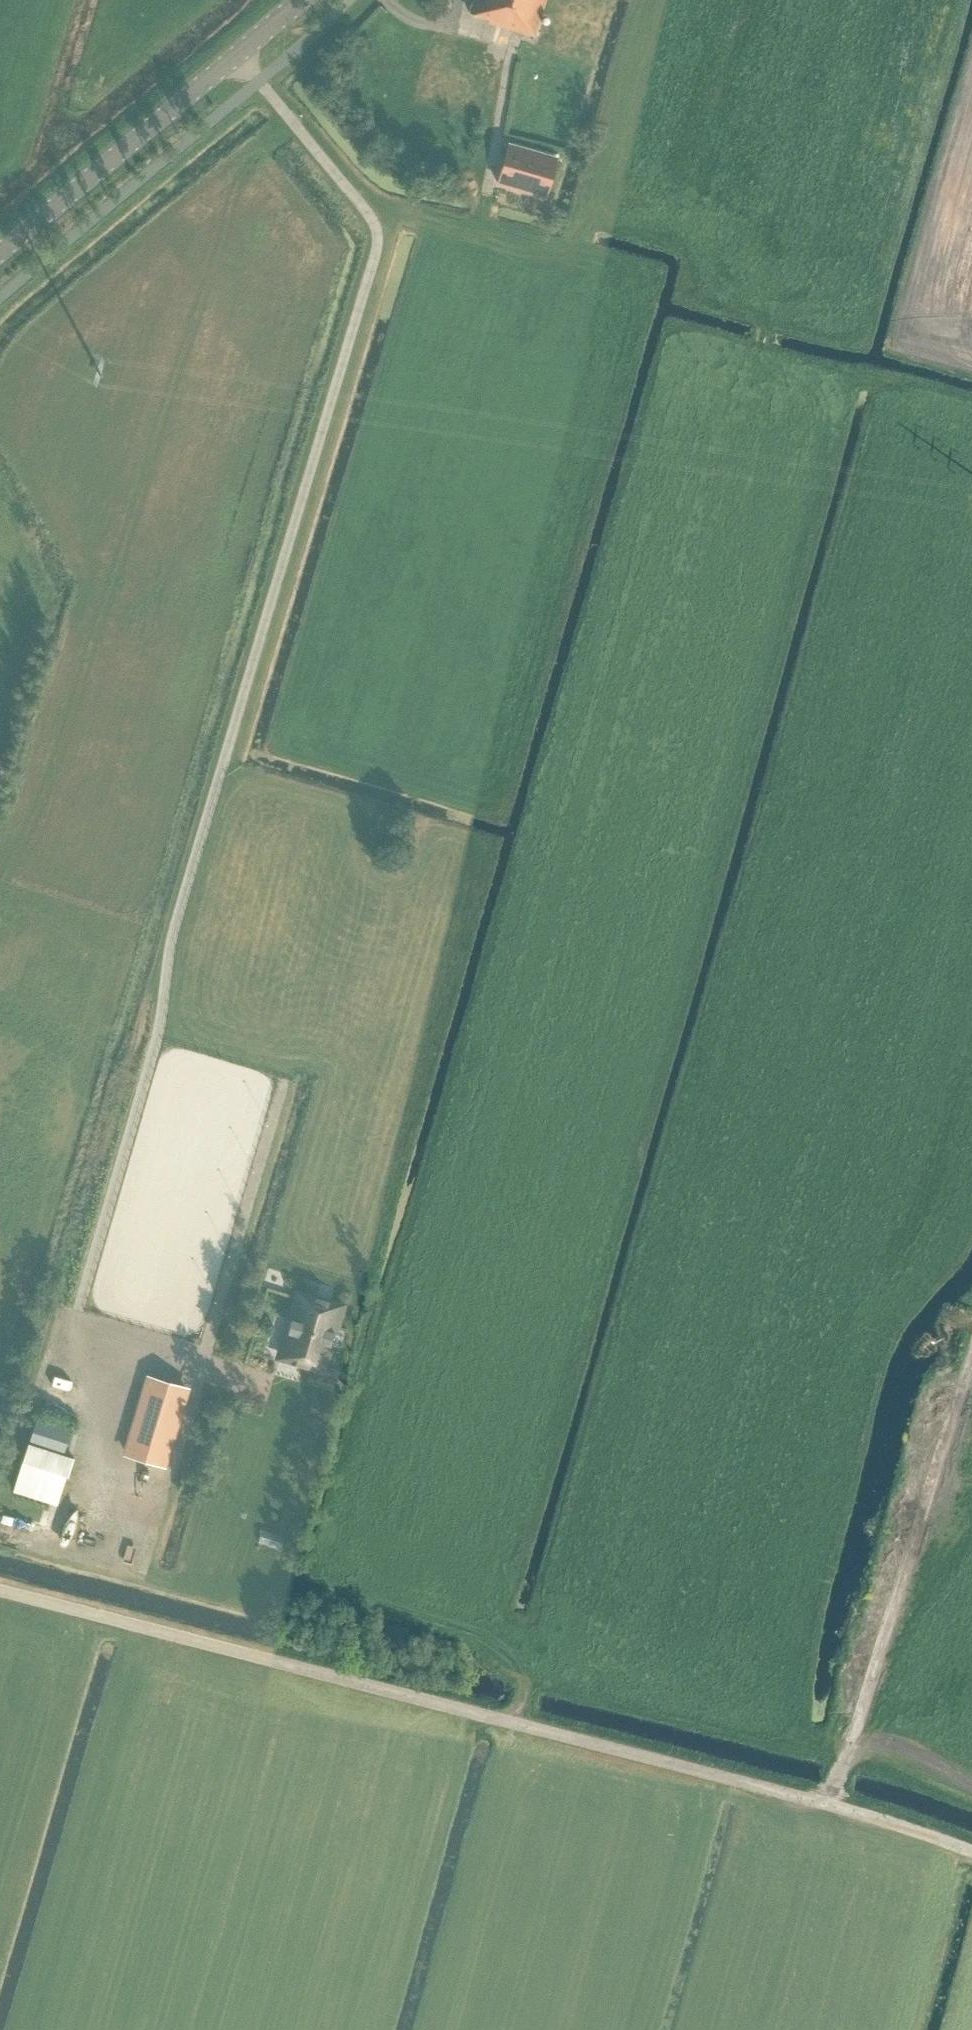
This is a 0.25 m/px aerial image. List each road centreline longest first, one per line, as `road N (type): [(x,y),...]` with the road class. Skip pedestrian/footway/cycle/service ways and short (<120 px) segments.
road 1 (secondary): [(0,248),(298,0)]

